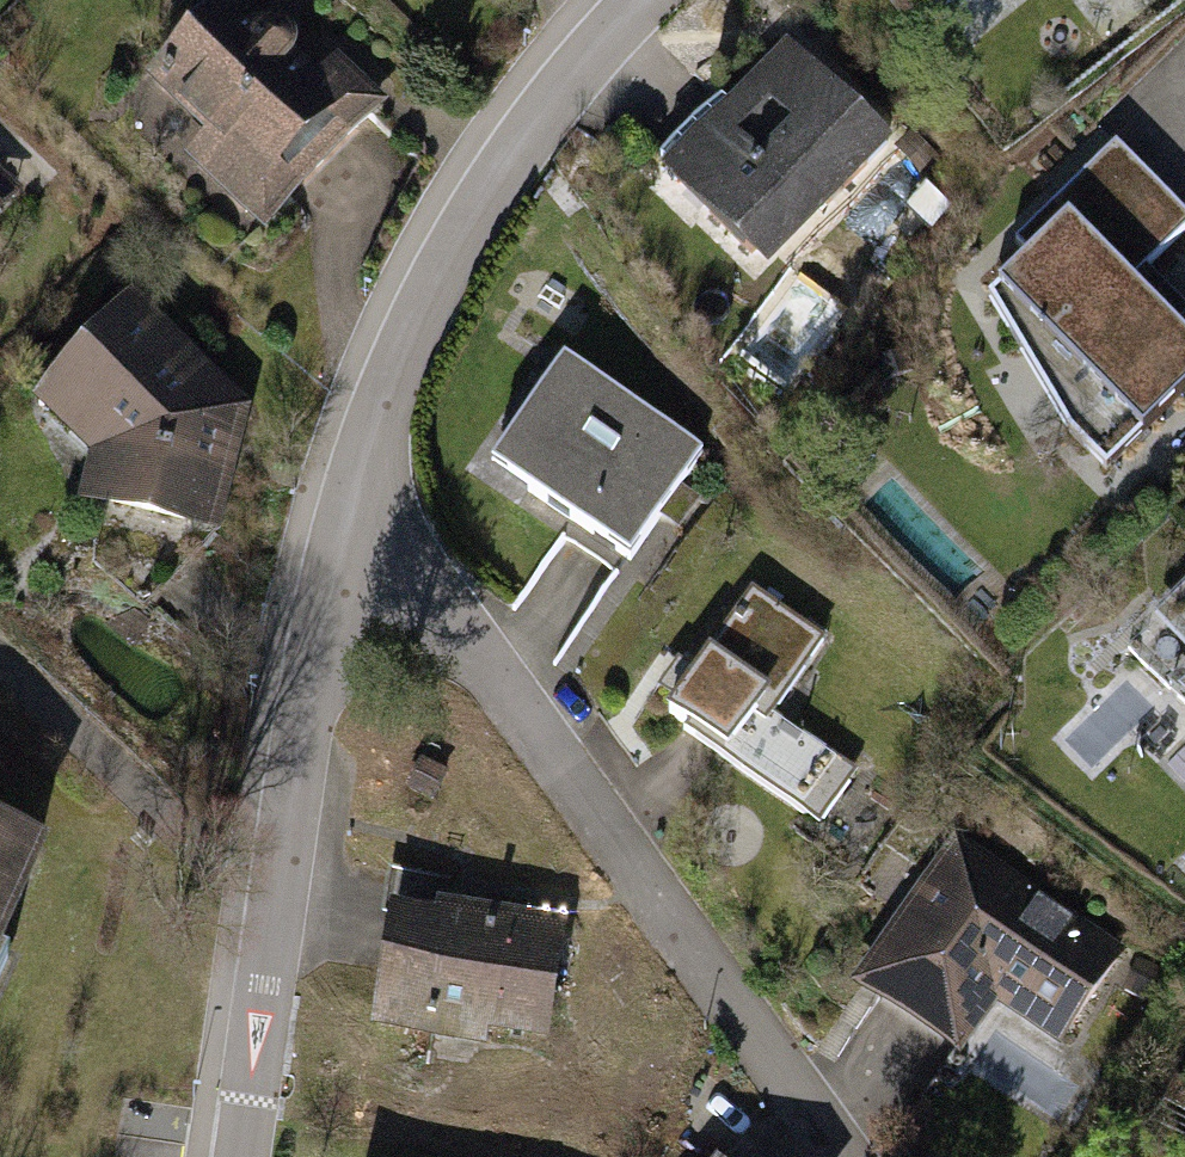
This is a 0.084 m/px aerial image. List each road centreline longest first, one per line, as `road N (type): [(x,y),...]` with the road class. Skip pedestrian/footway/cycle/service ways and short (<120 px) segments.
road 1 (residential): [(845,1156),(354,481)]
road 2 (residential): [(233,1156),(315,597),(354,481)]
road 3 (residential): [(354,481),(417,307),(547,105),(644,0)]

